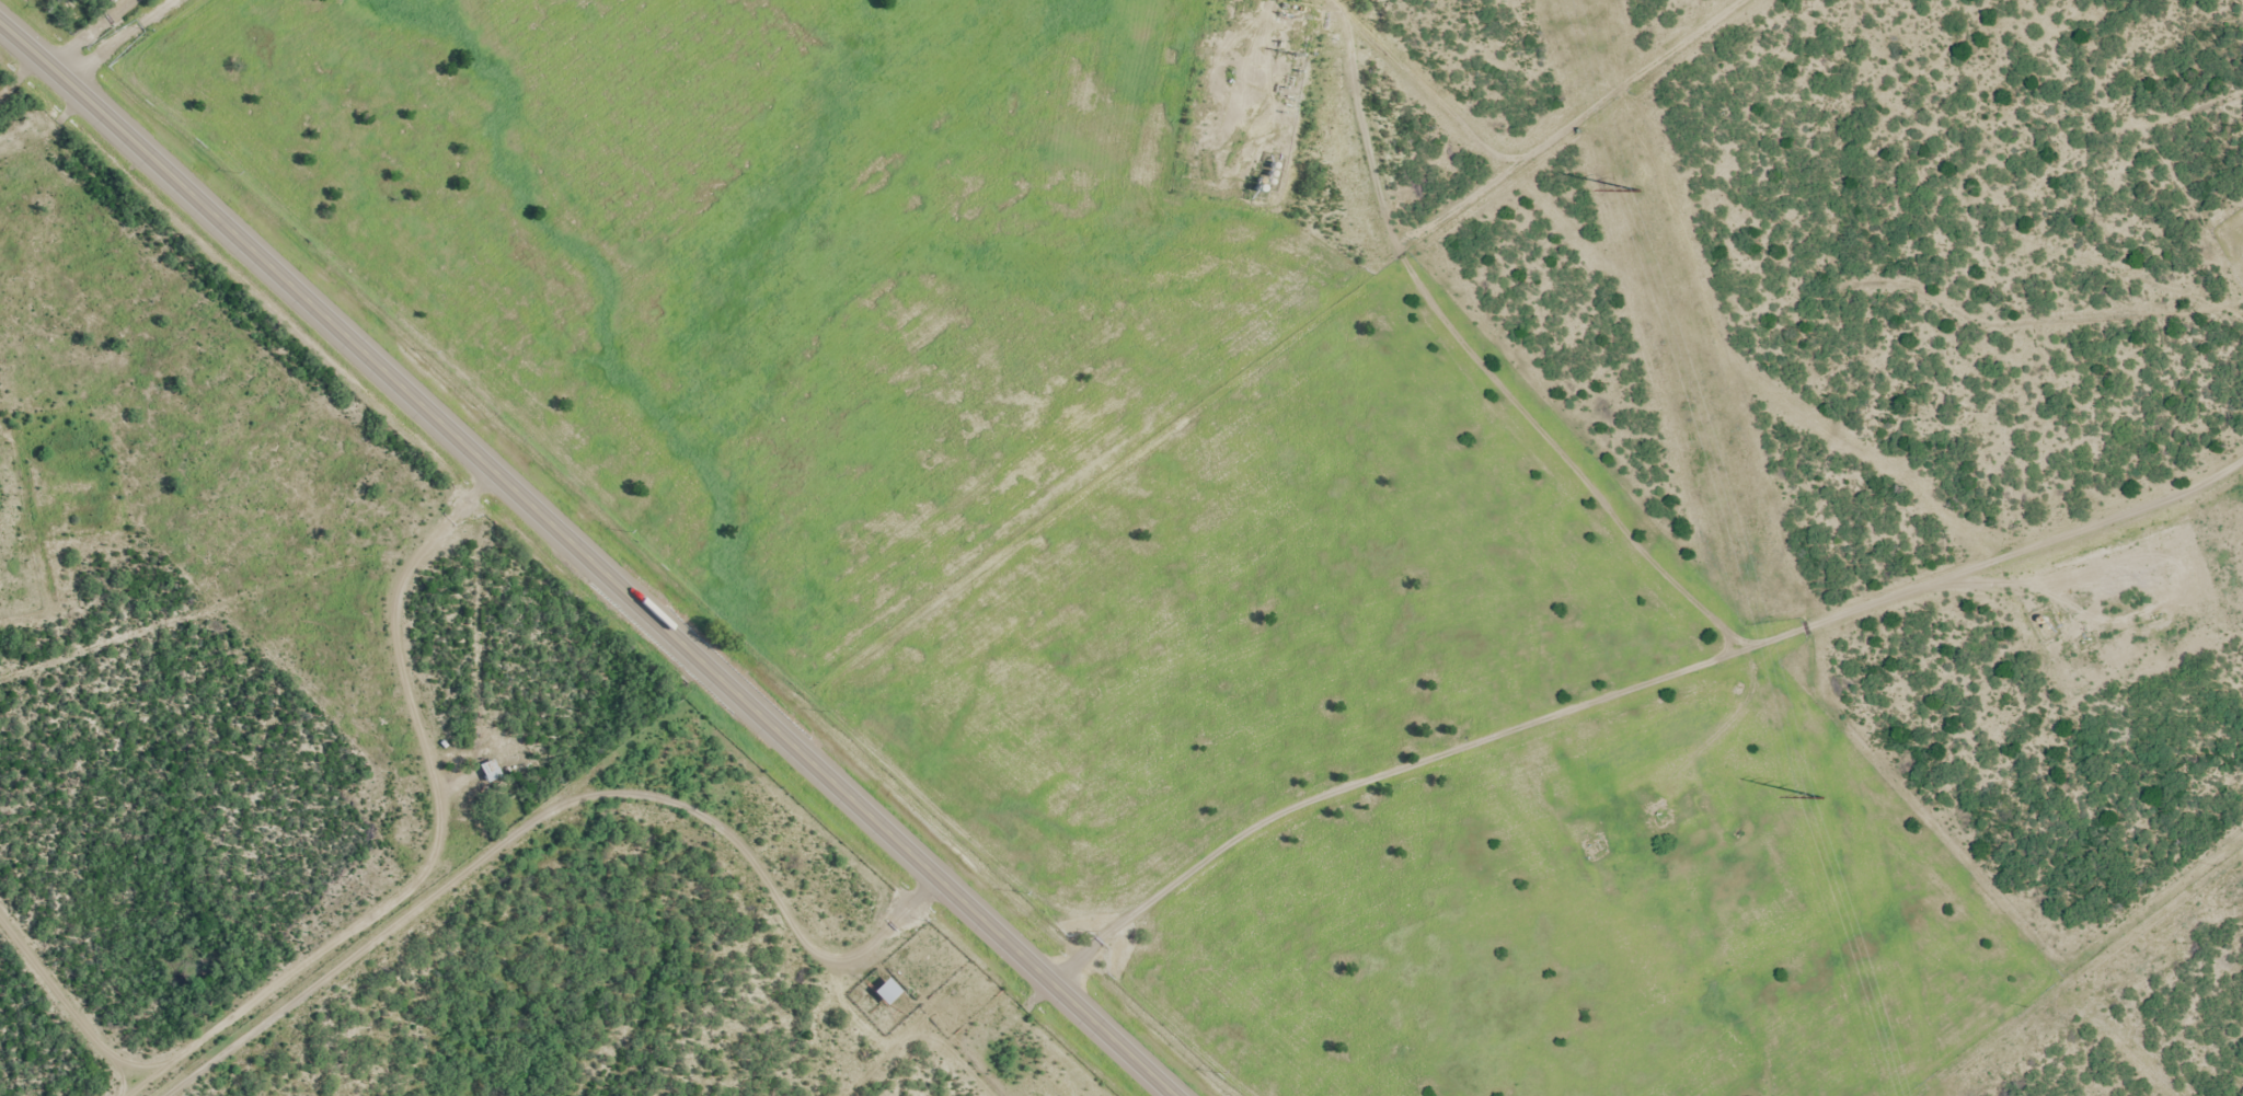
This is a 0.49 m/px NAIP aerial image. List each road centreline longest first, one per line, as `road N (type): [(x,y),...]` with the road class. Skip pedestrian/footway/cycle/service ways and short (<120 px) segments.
road 1 (trunk): [(1188,1095),(84,76),(0,15)]
road 2 (residential): [(856,789),(904,731),(966,731),(1376,1095)]
road 3 (residential): [(1929,1095),(2242,880)]

